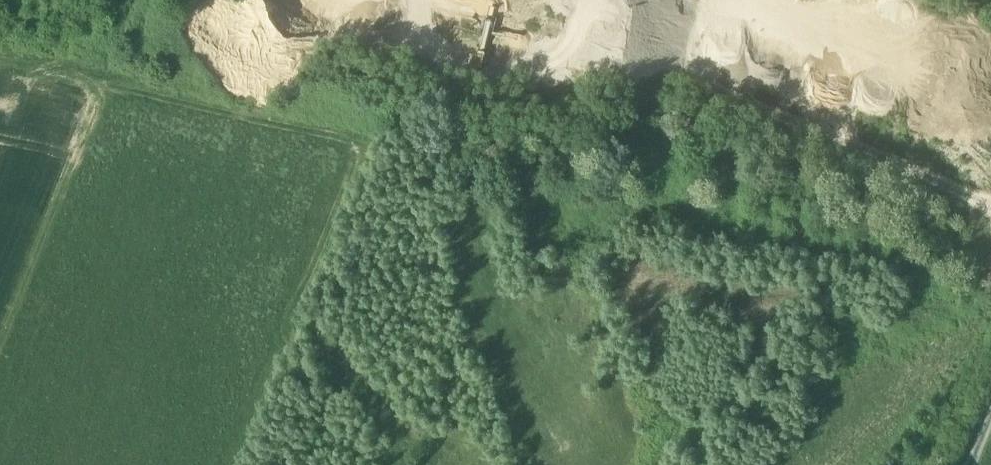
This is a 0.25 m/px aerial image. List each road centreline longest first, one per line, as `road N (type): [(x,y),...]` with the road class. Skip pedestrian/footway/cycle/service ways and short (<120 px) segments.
road 1 (track): [(0,63),(356,146)]
road 2 (track): [(105,86),(0,348)]

